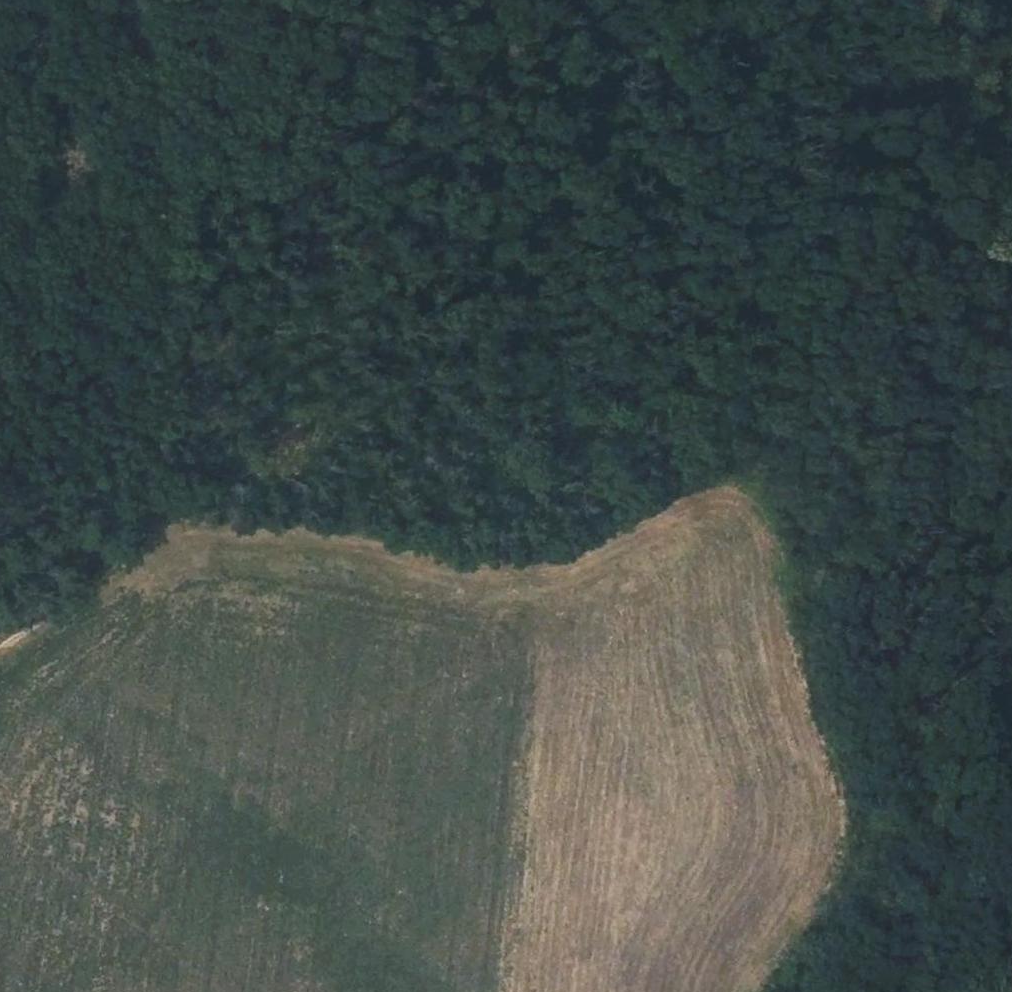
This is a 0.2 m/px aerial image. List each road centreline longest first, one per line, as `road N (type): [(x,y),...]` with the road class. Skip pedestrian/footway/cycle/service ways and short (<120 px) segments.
road 1 (track): [(0,653),(118,573),(150,508),(172,423),(167,0)]

